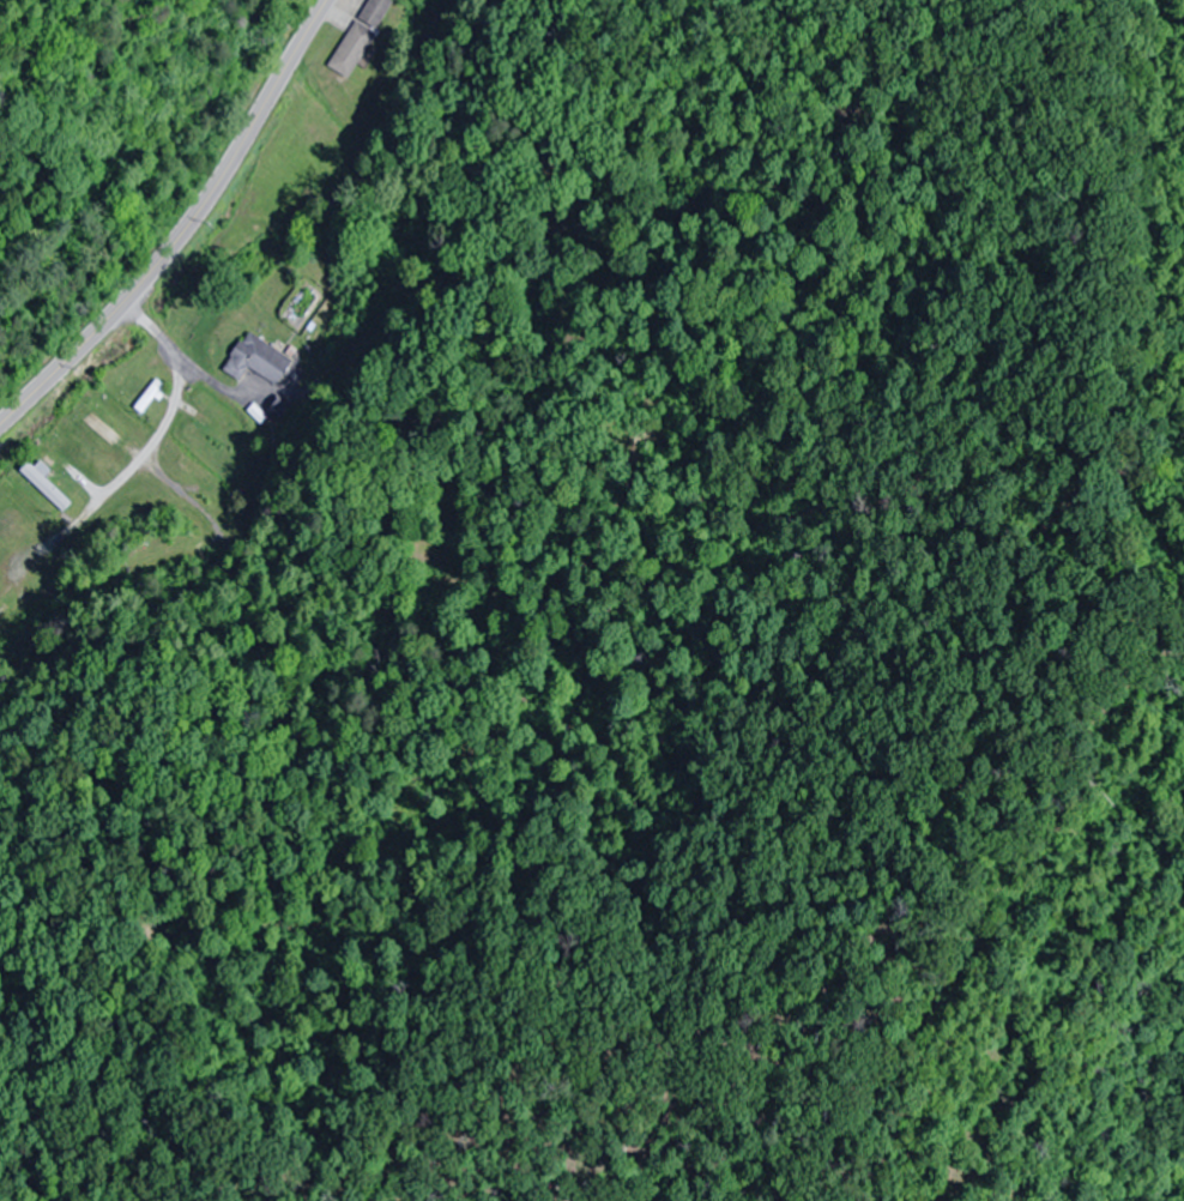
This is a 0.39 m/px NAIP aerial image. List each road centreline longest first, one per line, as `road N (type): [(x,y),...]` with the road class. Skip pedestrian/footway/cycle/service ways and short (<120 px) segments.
road 1 (primary): [(0,436),(121,319),(195,230),(335,0)]

